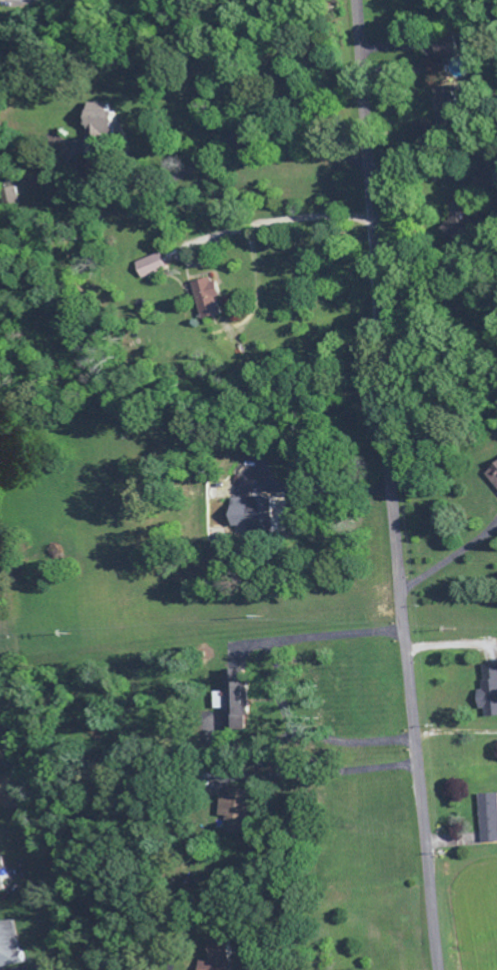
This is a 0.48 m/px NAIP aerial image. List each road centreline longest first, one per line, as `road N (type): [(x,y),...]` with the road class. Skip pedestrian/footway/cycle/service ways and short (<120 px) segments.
road 1 (residential): [(439,969),(397,562),(361,0)]

